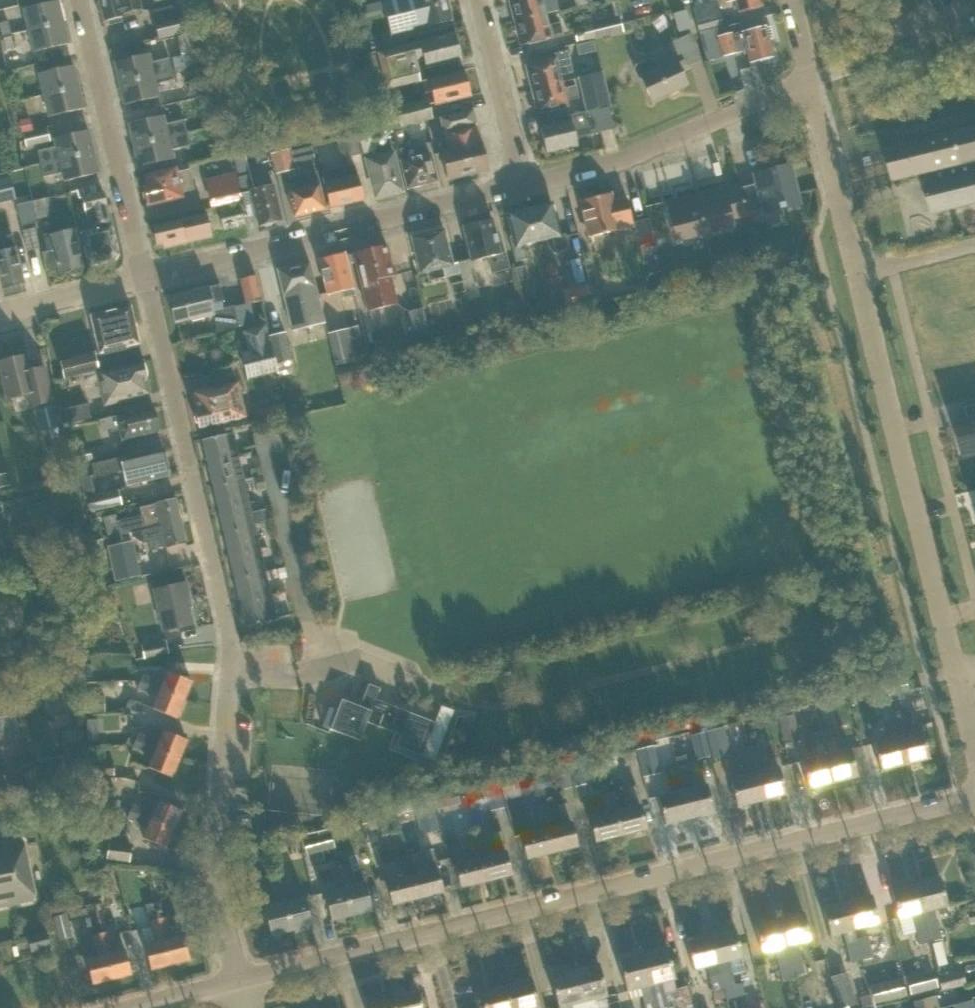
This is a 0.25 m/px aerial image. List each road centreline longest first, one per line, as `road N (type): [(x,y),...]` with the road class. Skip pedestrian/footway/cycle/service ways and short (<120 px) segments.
road 1 (residential): [(240,979),(974,797)]
road 2 (residential): [(240,979),(222,891),(234,635),(148,279)]
road 3 (residential): [(958,681),(856,274)]
road 4 (residential): [(148,279),(526,190)]
road 5 (residential): [(526,190),(813,86)]
road 6 (residential): [(148,279),(78,0)]
road 7 (residential): [(526,190),(477,0)]
road 8 (residential): [(856,274),(813,86)]
road 9 (residential): [(0,313),(148,279)]
road 10 (residential): [(856,274),(974,245)]
road 11 (residential): [(123,1007),(240,979)]

